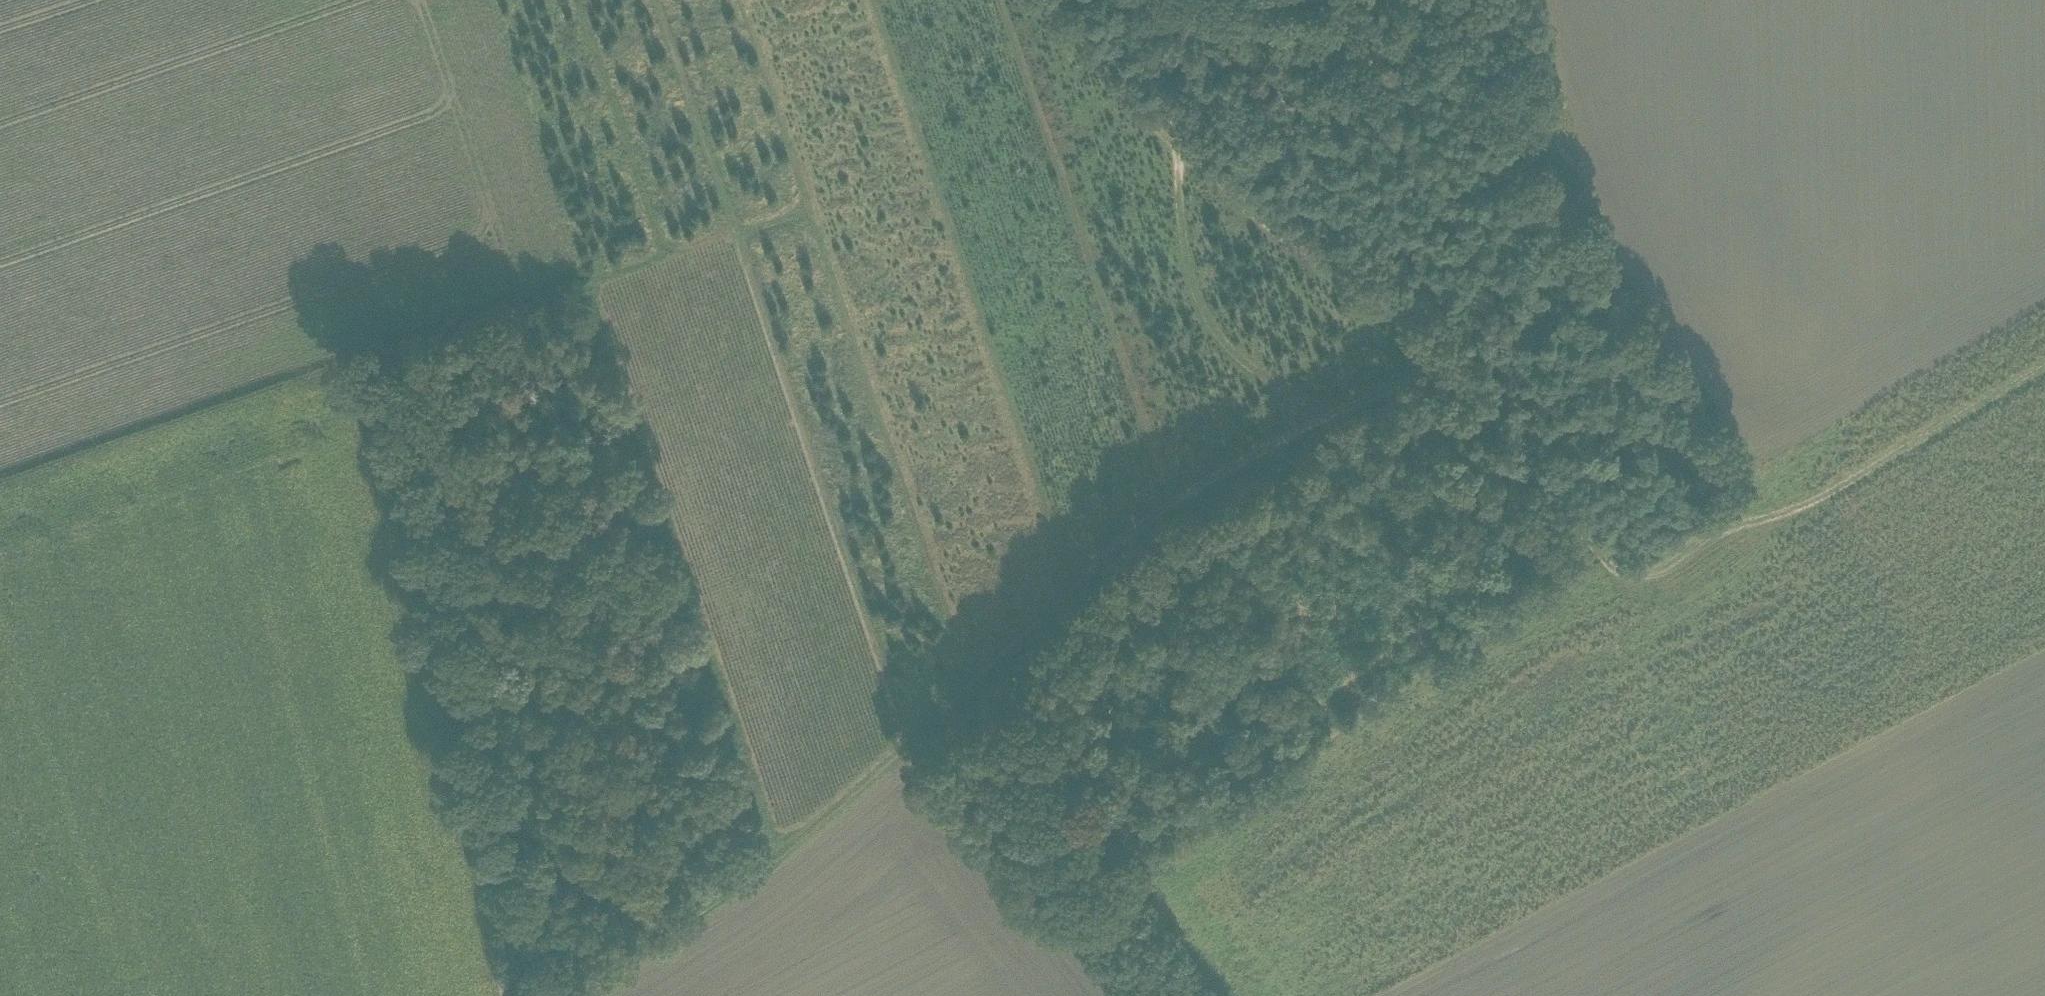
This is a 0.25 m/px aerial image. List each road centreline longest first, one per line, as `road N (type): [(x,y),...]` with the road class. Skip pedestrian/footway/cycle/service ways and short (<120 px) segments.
road 1 (track): [(1143,0),(1177,146),(1253,216),(1408,328),(1424,352),(1413,376),(1201,481),(1095,567),(806,834),(723,894),(550,995)]
road 2 (track): [(1177,146),(1180,216),(1196,292),(1226,346),(1298,402),(1309,423)]
road 3 (track): [(1424,352),(1447,365),(1516,444),(1608,564)]
road 4 (track): [(1177,146),(1060,0)]

